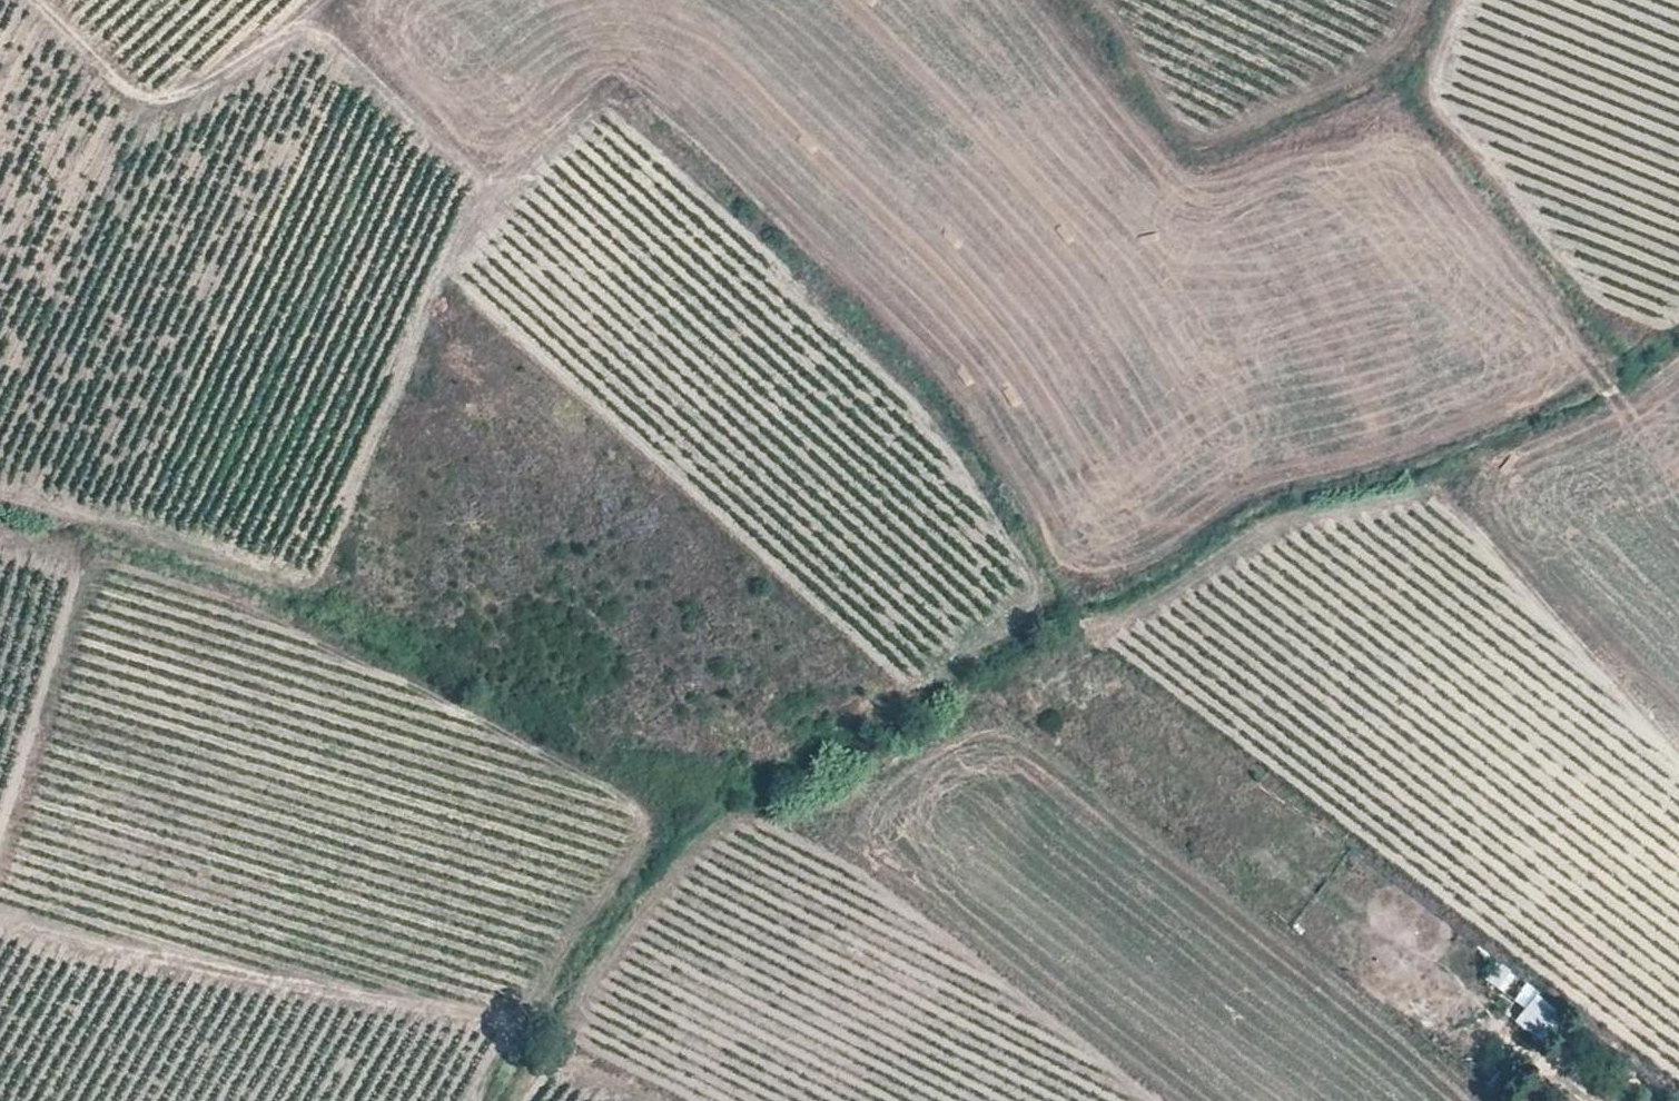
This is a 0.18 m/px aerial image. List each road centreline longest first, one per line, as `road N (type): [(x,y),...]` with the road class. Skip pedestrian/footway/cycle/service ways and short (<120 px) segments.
road 1 (track): [(0,925),(509,1023)]
road 2 (track): [(41,0),(140,95),(184,89),(292,21)]

